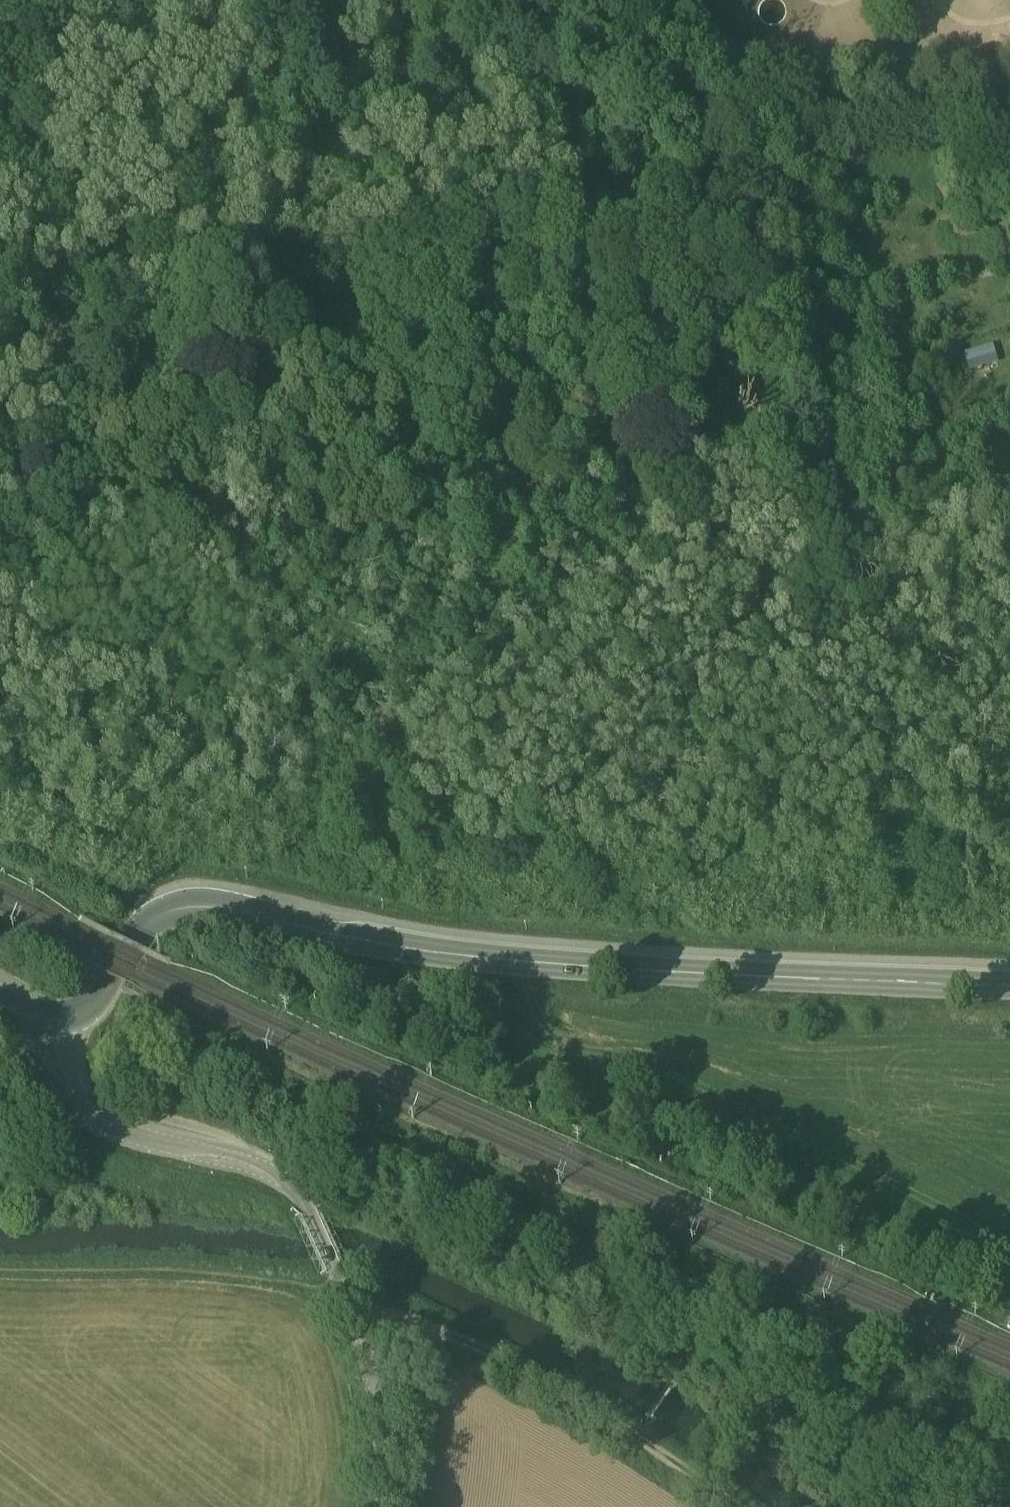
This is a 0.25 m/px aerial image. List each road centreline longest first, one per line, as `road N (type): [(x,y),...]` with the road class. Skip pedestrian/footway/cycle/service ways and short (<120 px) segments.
road 1 (primary): [(1009,989),(480,963),(202,913),(151,926),(99,1006),(60,1025)]
road 2 (secondary): [(385,1506),(375,1374),(303,1204),(264,1174),(132,1138),(85,1112)]
road 3 (track): [(359,1324),(380,1319),(430,1327),(522,1368),(738,1506)]
road 4 (track): [(349,1304),(278,1279),(236,1274),(0,1269)]

